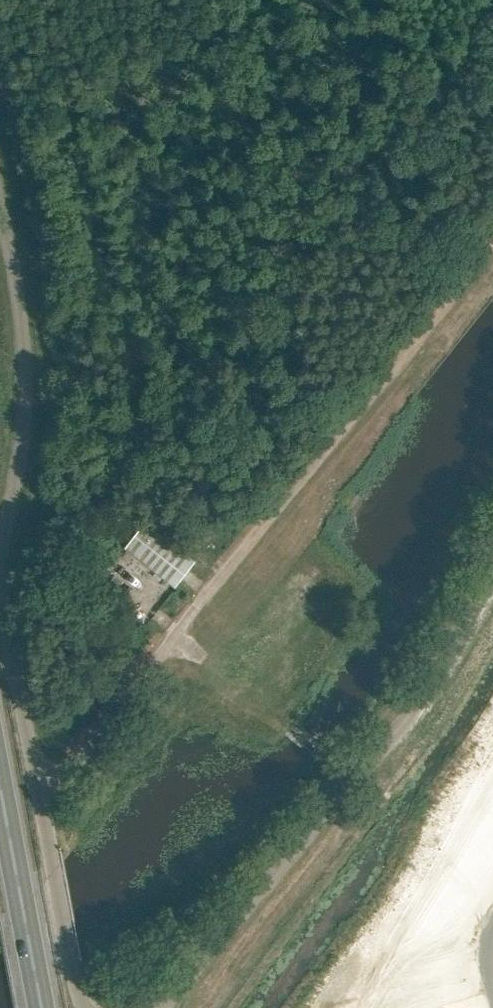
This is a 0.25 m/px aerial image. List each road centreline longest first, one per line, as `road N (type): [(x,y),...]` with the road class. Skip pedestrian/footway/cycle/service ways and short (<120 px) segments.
road 1 (unclassified): [(40,801),(492,239)]
road 2 (unclassified): [(40,801),(1,595),(23,384),(0,215)]
road 3 (unclassified): [(153,1007),(189,978),(411,713),(492,569)]
road 4 (trunk): [(42,1007),(0,782)]
road 5 (unclassified): [(85,1007),(40,801)]

